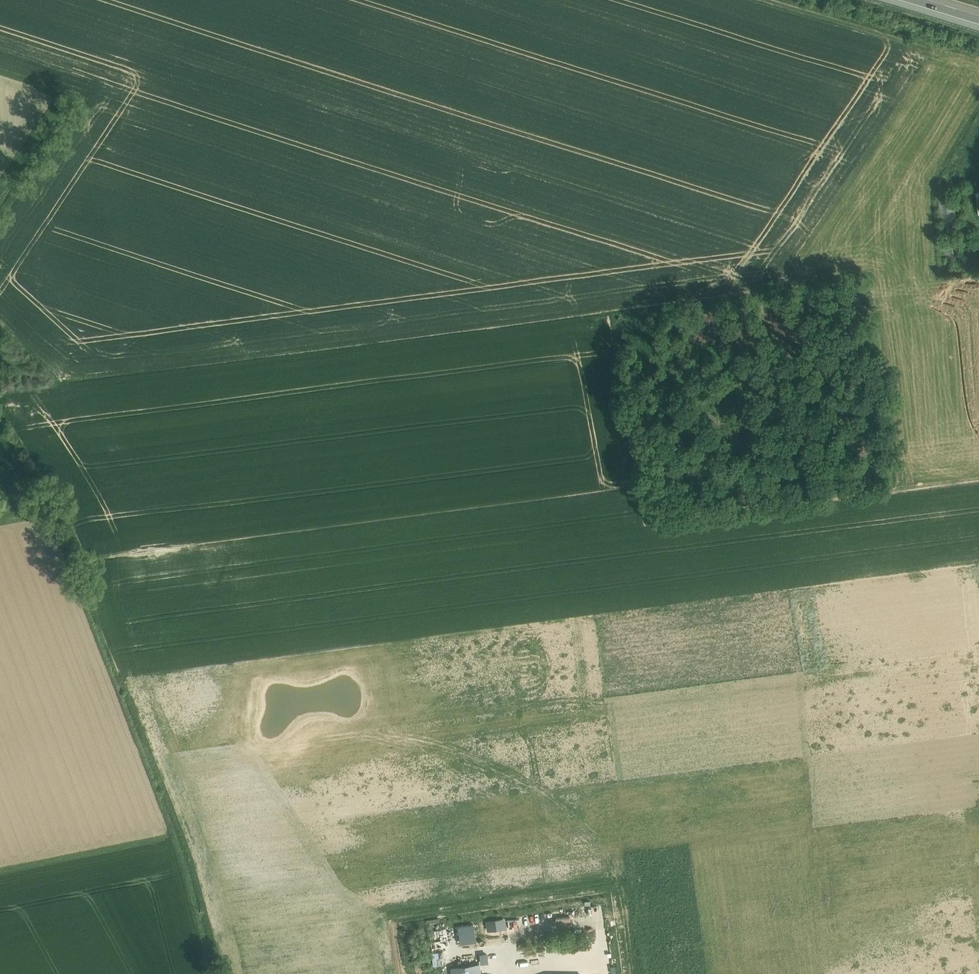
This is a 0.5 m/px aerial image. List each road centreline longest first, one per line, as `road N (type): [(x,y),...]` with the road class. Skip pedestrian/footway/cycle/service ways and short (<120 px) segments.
road 1 (track): [(784,0),(930,44)]

